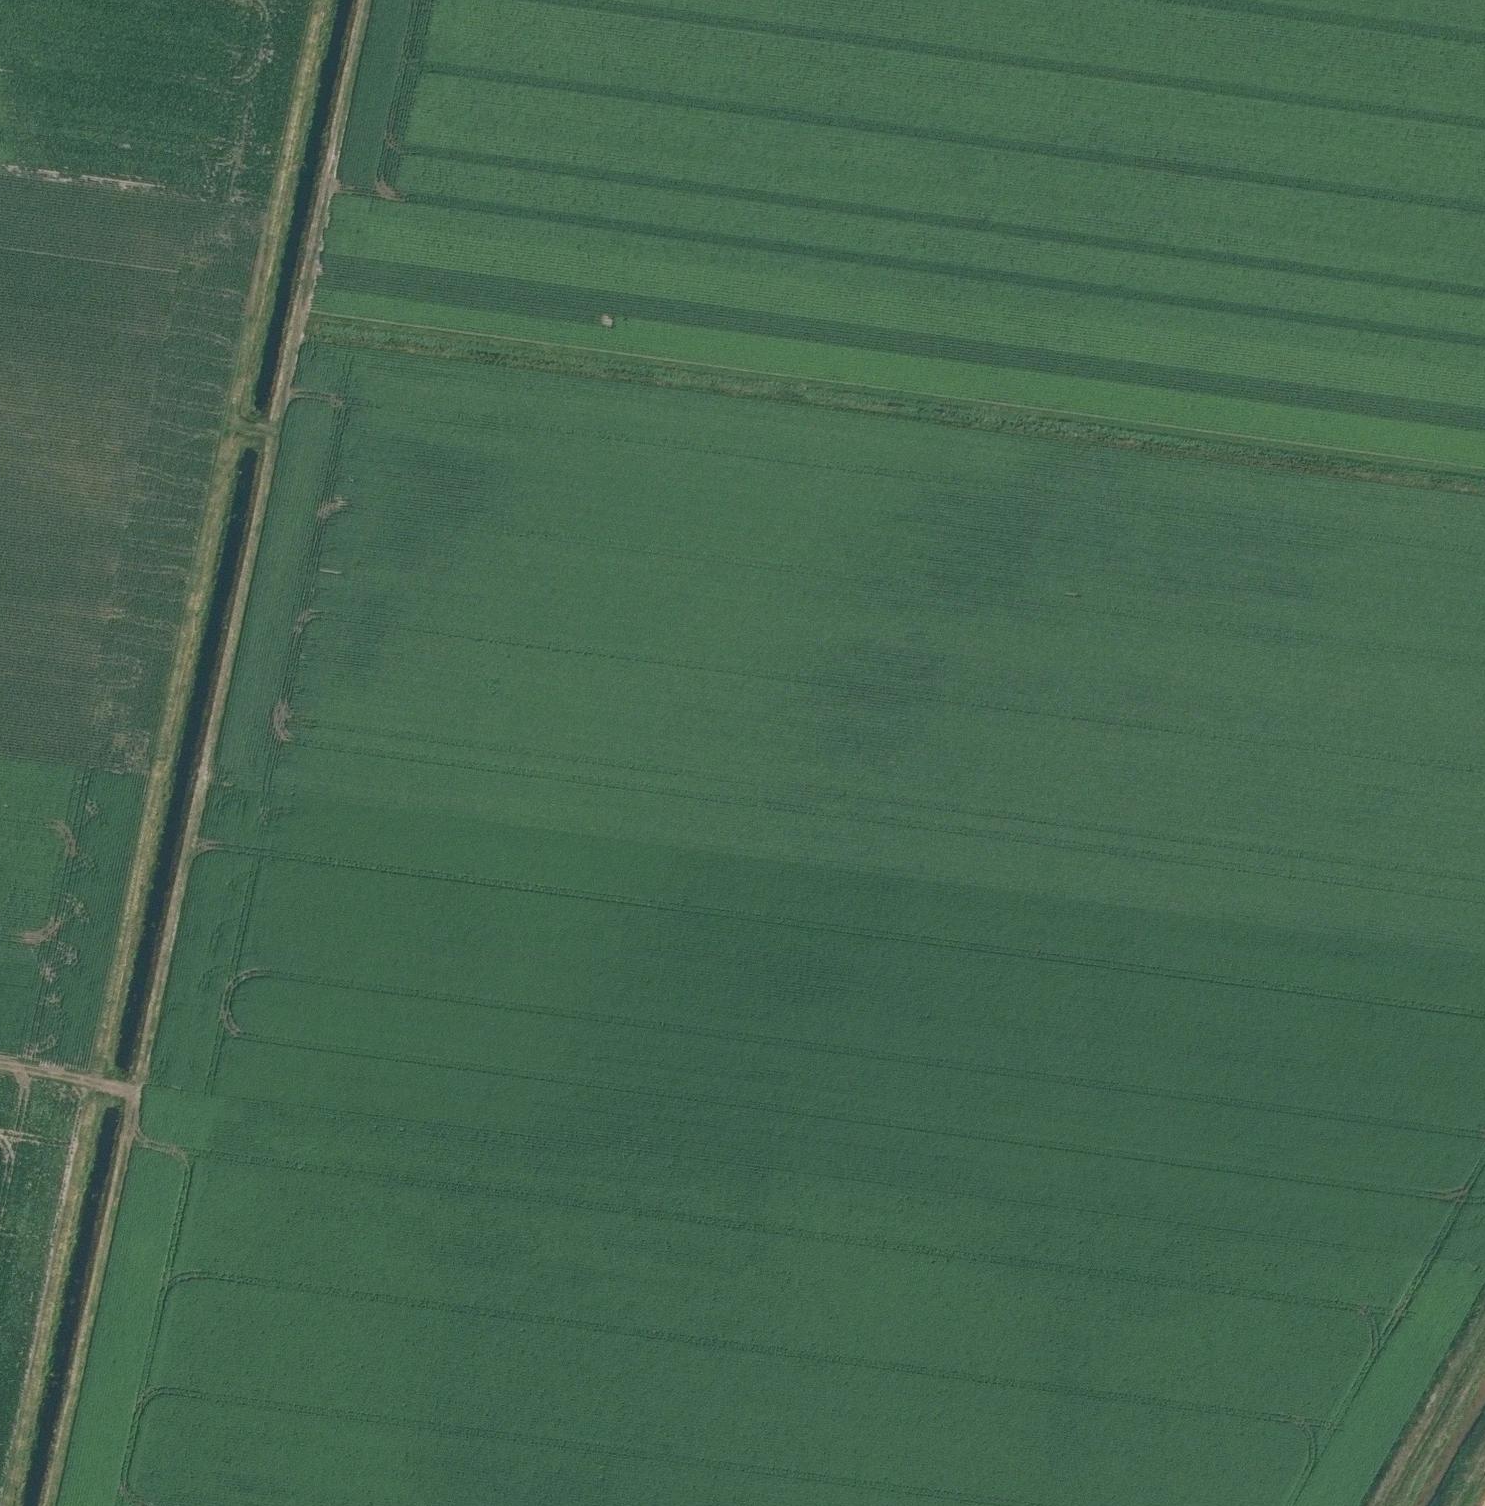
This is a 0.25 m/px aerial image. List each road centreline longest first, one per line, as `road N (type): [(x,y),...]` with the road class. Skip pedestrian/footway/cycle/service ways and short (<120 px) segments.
road 1 (track): [(1484,1323),(1381,1505)]

